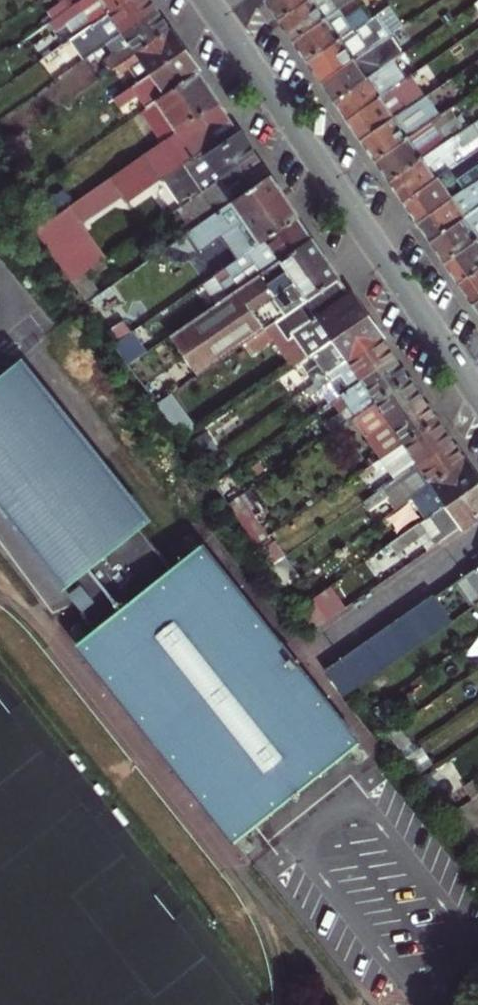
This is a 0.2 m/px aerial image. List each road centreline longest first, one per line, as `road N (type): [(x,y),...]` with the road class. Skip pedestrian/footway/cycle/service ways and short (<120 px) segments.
road 1 (tertiary): [(206,0),(477,392)]

